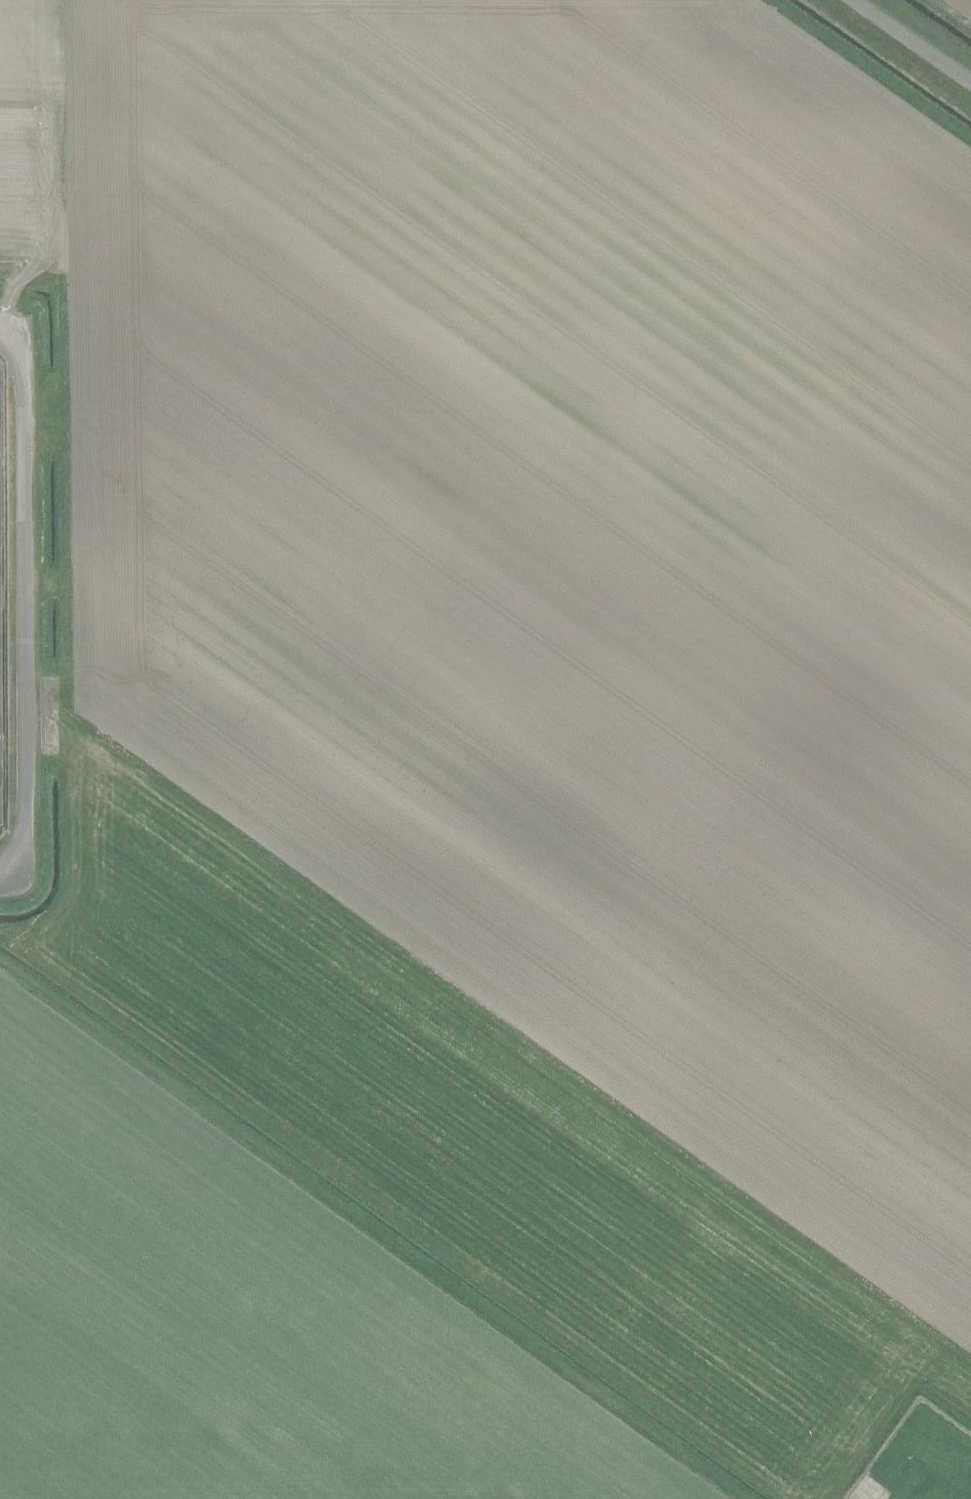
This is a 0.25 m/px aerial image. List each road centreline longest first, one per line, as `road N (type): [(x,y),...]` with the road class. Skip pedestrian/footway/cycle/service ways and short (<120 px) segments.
road 1 (unclassified): [(970,84),(851,0)]

